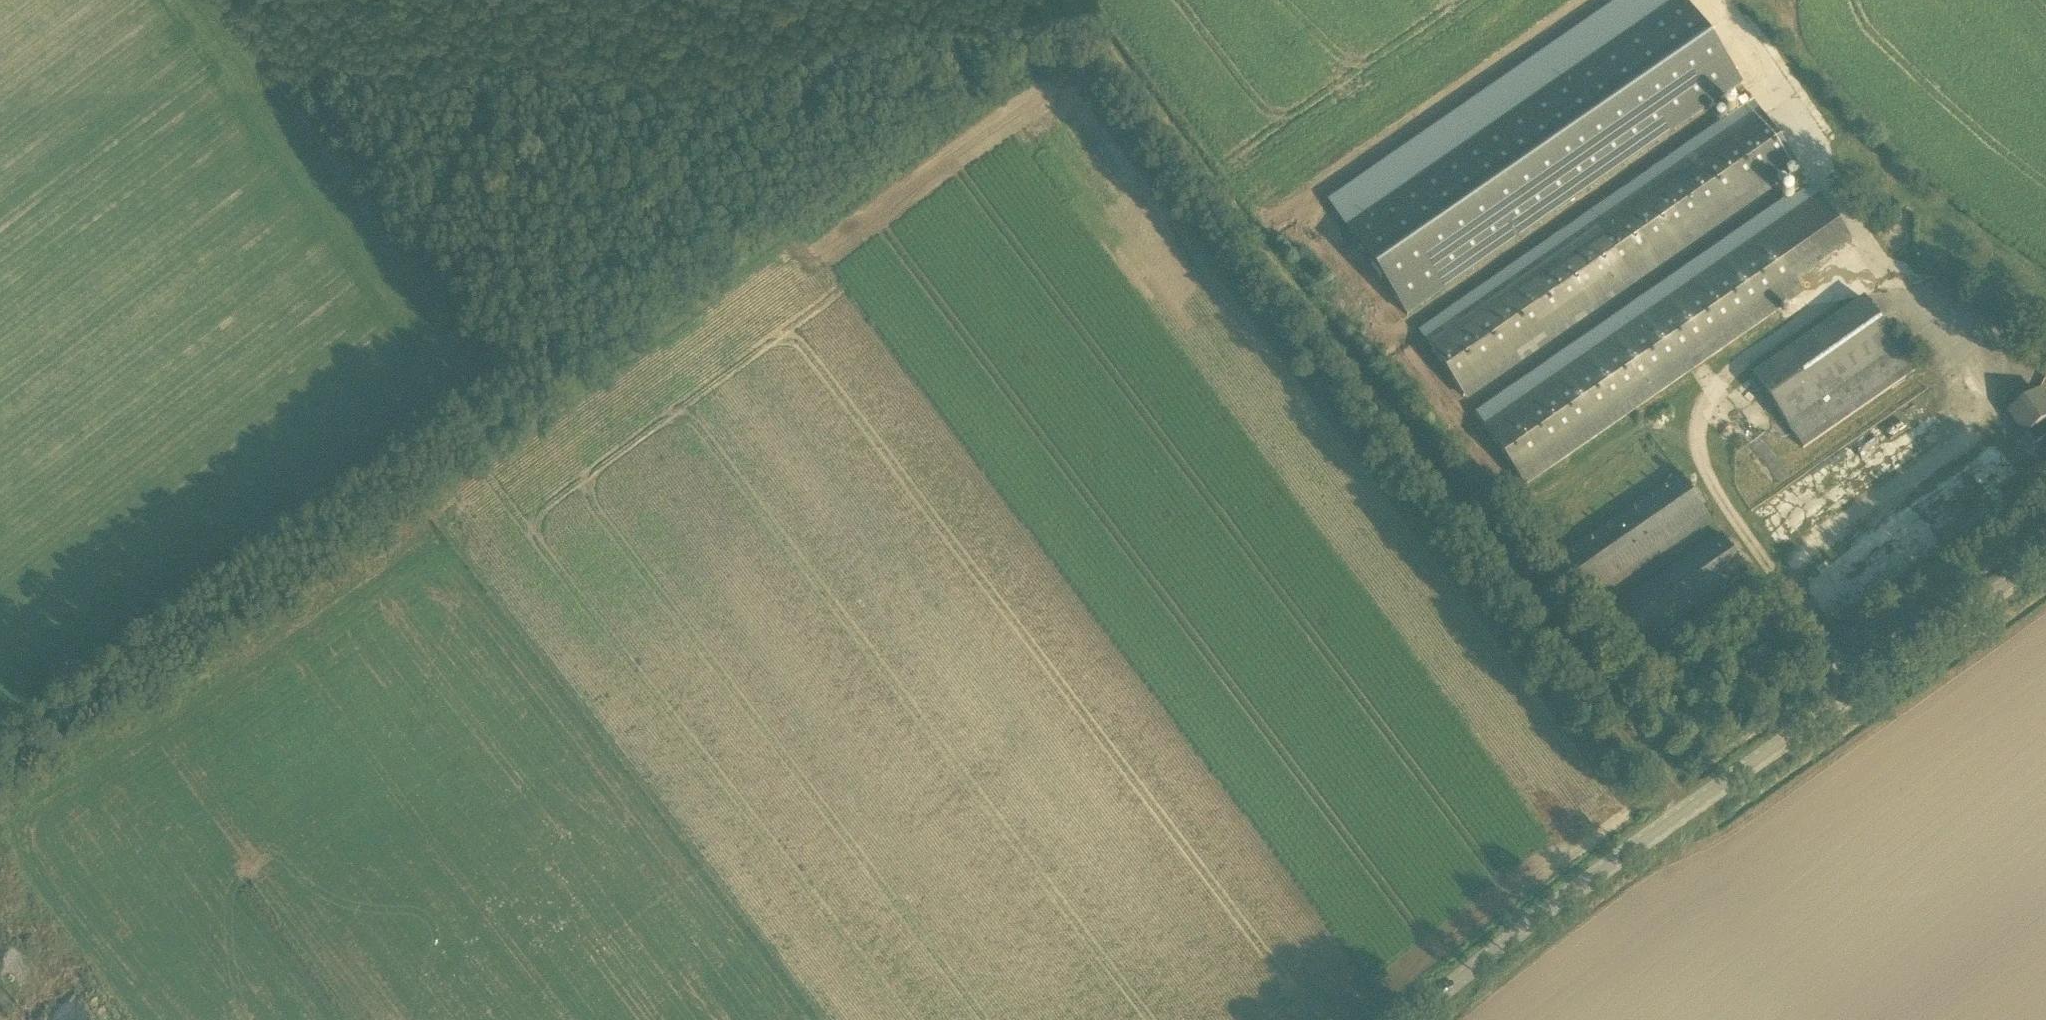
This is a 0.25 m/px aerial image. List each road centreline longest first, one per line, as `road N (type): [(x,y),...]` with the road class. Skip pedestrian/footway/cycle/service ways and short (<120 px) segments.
road 1 (track): [(1678,816),(1052,0)]
road 2 (unclassified): [(1408,1019),(1678,816),(2045,557)]

